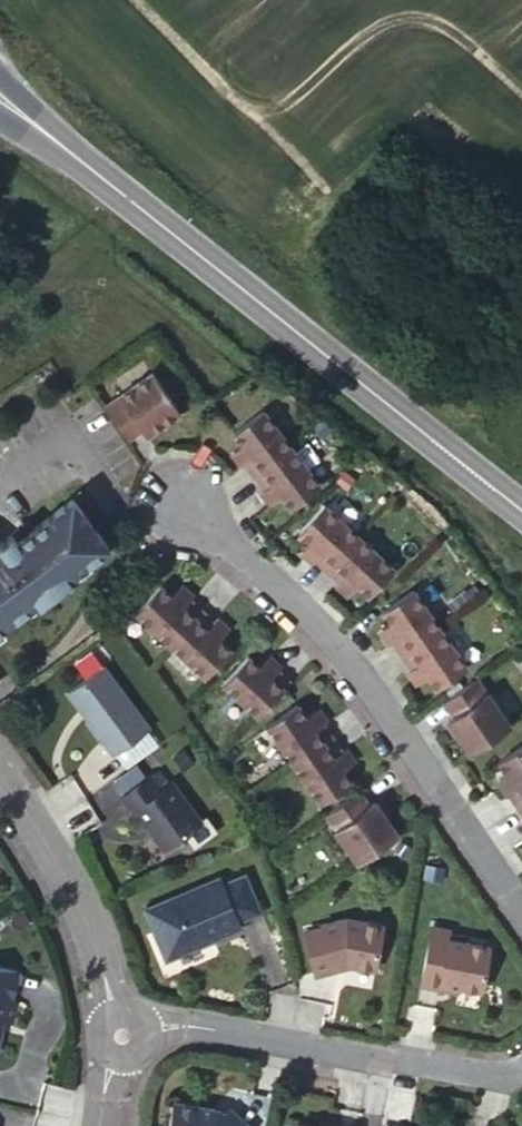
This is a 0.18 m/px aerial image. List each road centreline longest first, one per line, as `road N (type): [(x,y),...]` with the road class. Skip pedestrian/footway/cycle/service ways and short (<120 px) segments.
road 1 (residential): [(521,912),(332,641),(172,497)]
road 2 (secondary): [(113,187),(521,511)]
road 3 (residential): [(114,1031),(166,1024),(486,1074),(521,1067)]
road 4 (residential): [(114,1031),(82,919),(0,783)]
road 5 (secondary): [(113,187),(0,81)]
road 6 (secondary): [(0,118),(113,187)]

